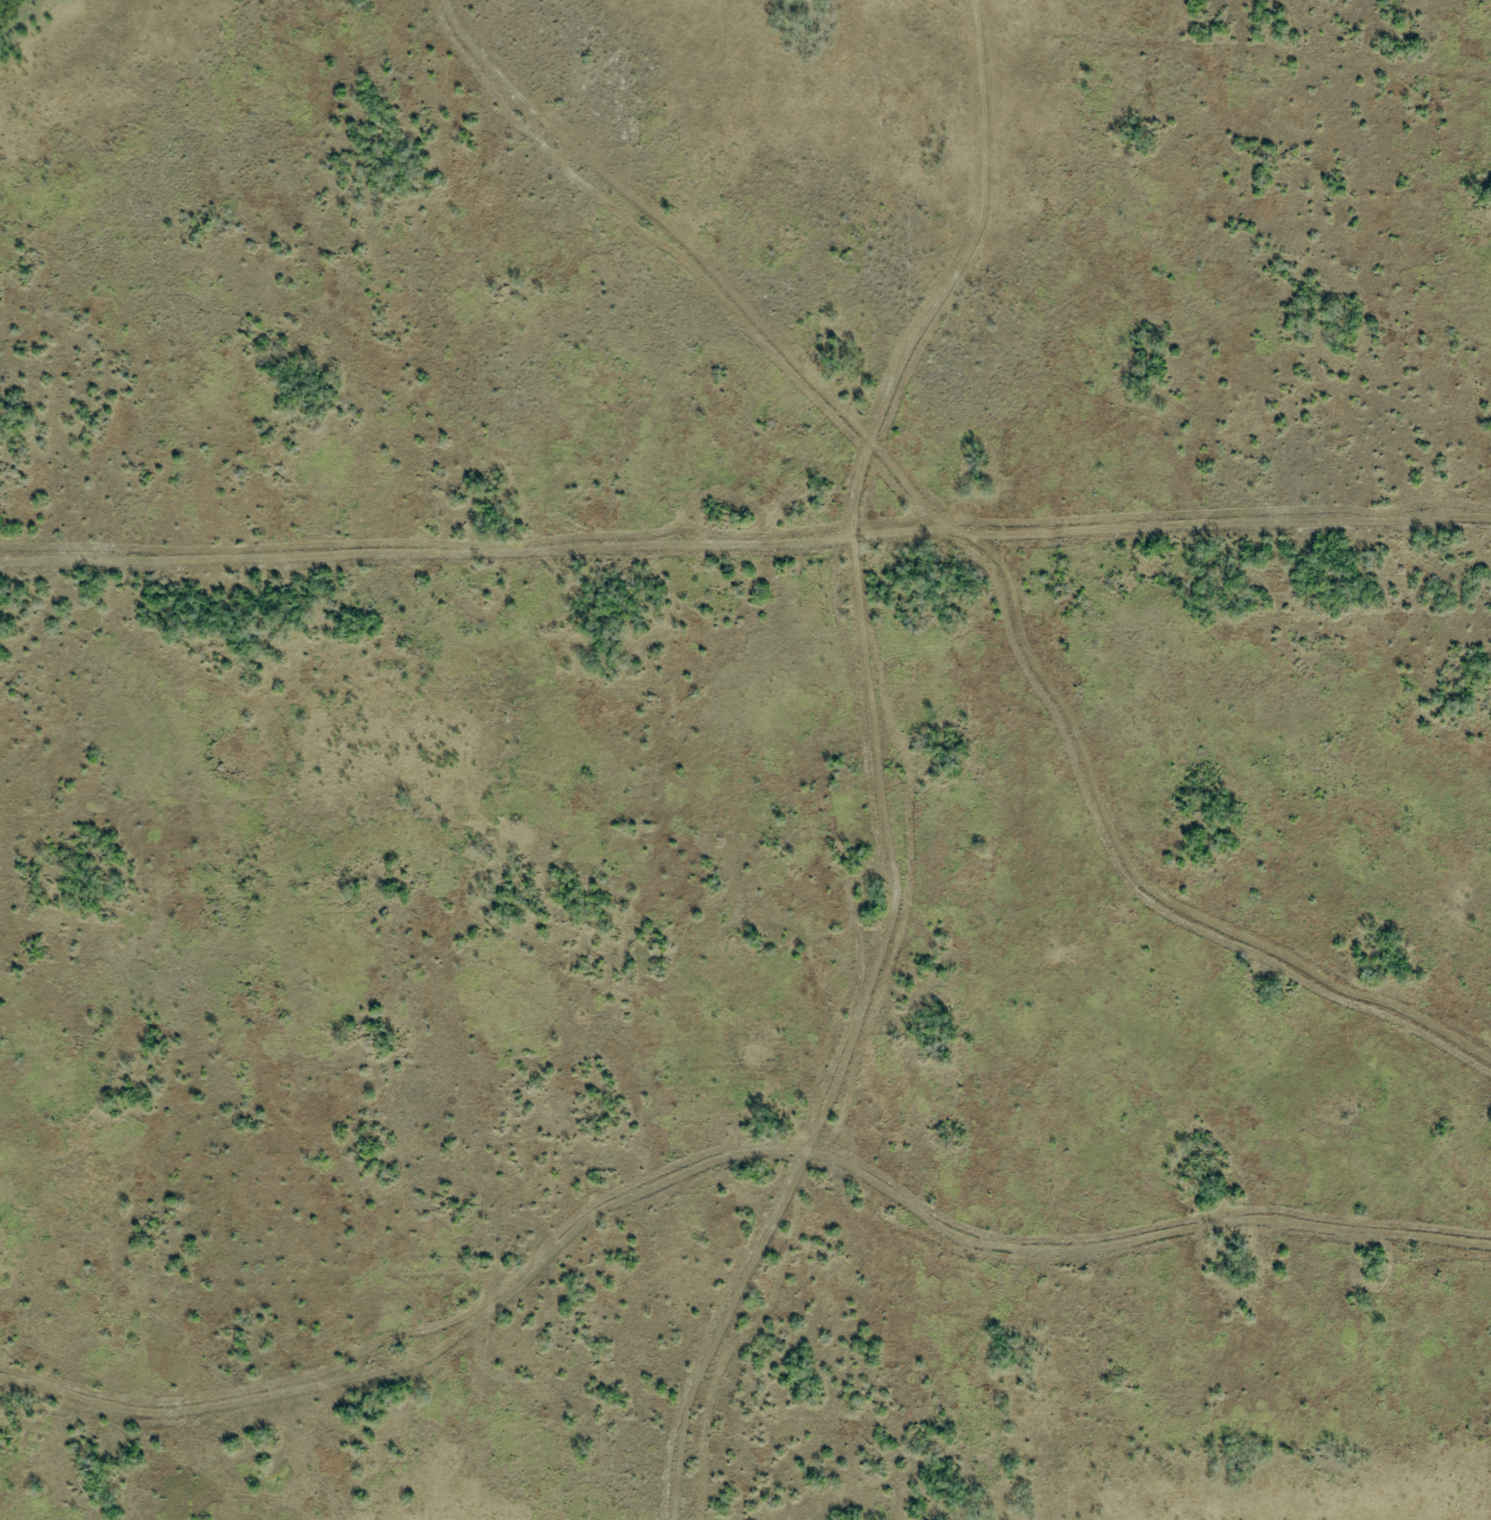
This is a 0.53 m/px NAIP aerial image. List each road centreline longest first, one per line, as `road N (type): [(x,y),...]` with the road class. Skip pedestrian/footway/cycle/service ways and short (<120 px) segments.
road 1 (residential): [(1490,1034),(1137,868),(994,533),(775,308),(485,31),(471,0)]

